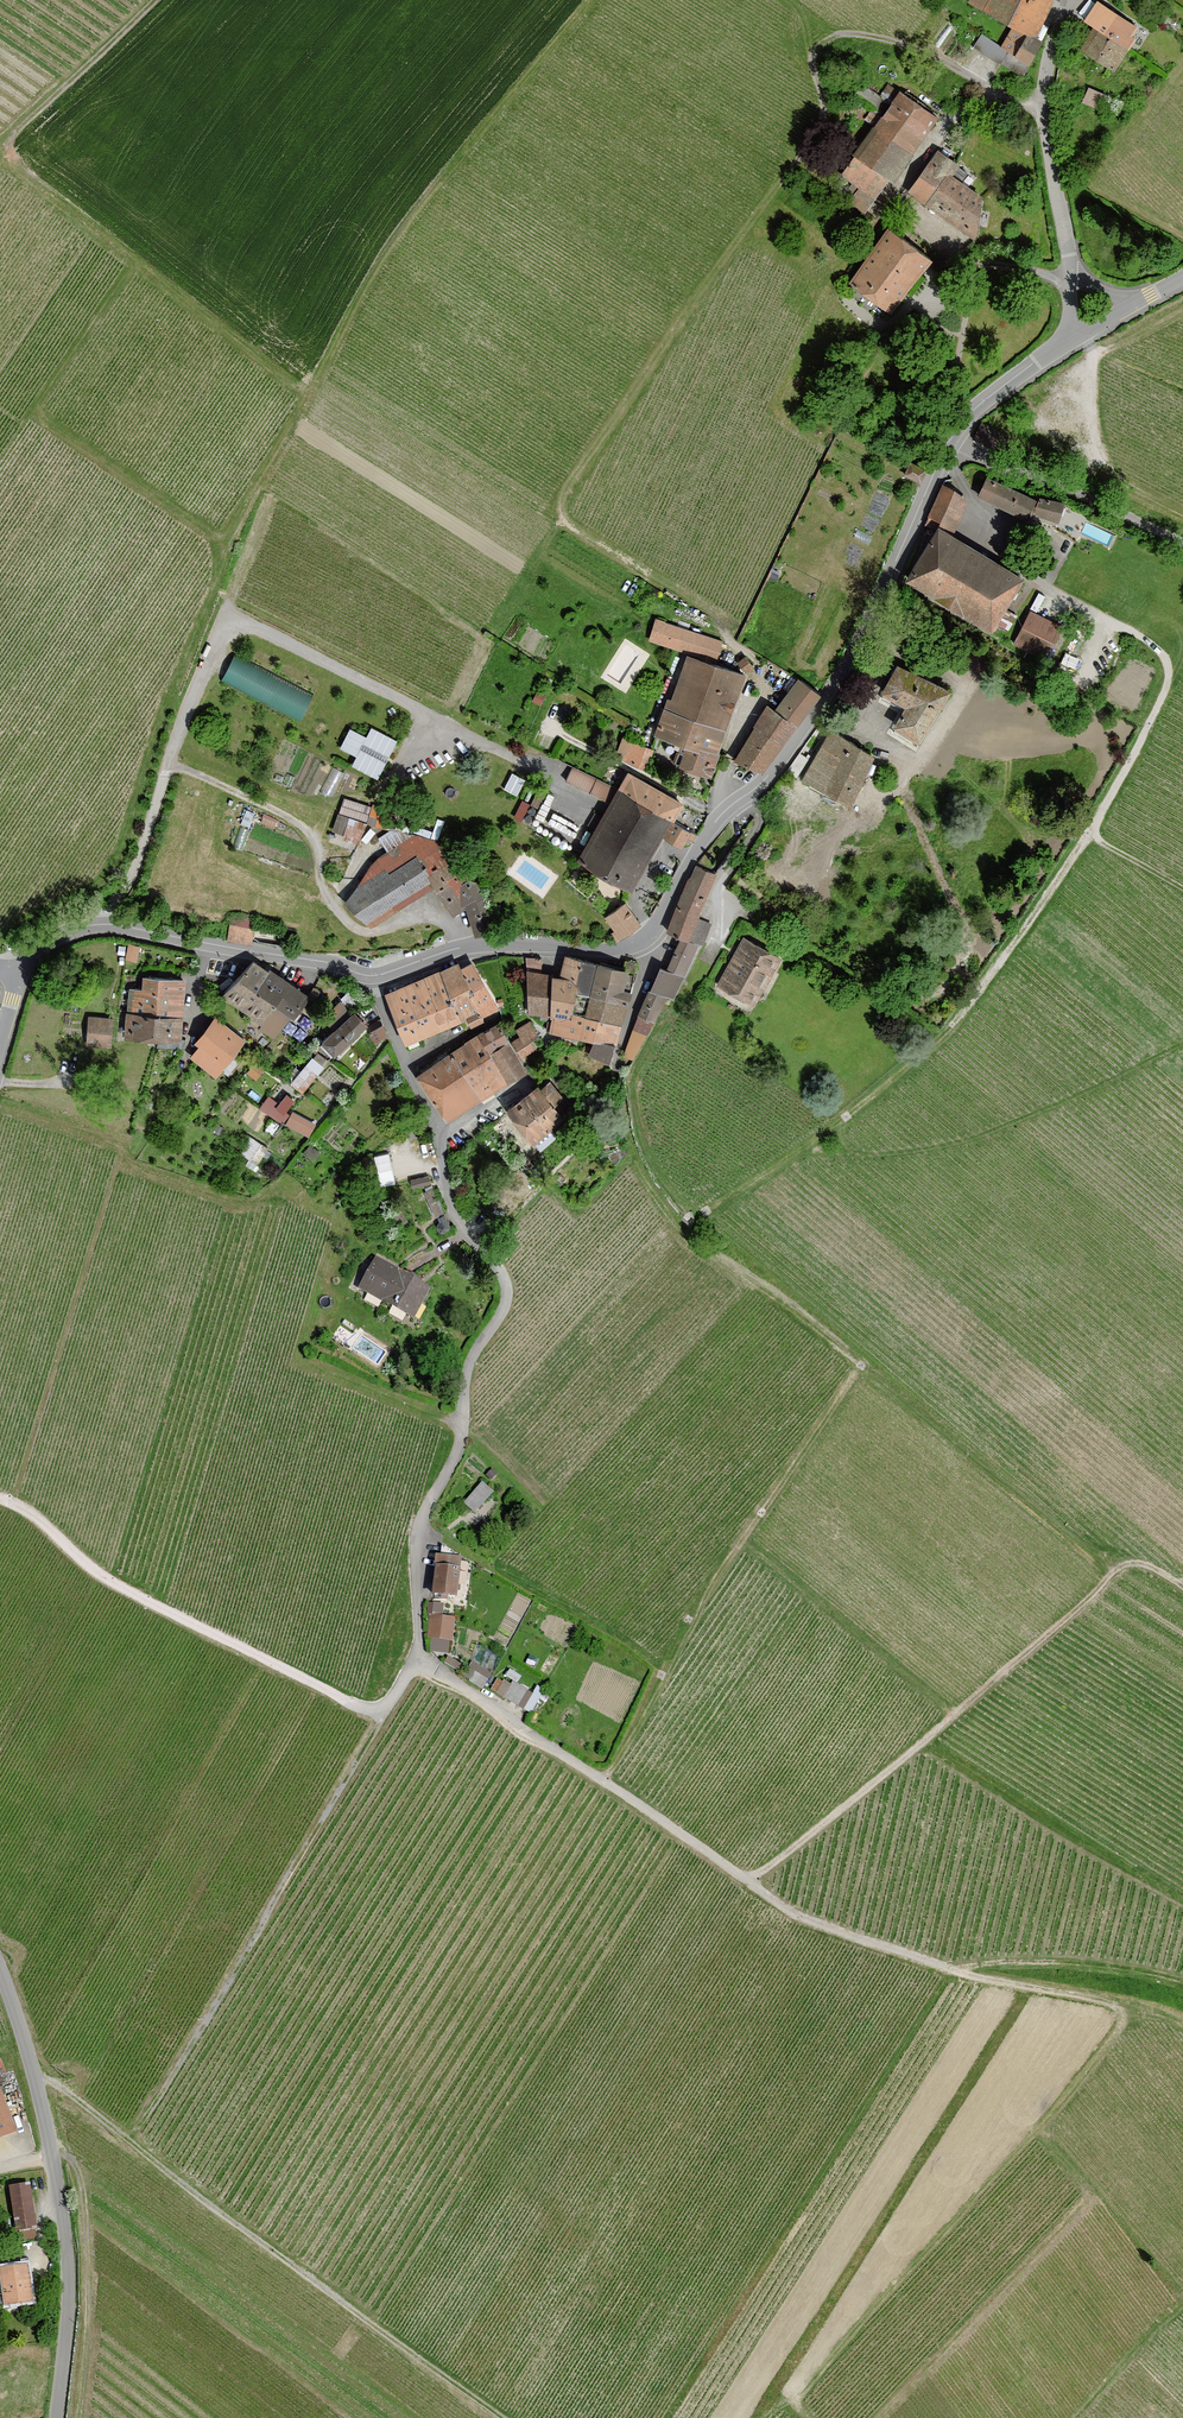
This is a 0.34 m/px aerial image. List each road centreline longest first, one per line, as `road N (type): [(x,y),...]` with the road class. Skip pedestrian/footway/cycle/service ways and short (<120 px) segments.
road 1 (track): [(1007,99),(920,48),(856,33),(827,39),(811,60),(824,121),(549,514),(713,614),(758,663)]
road 2 (track): [(589,0),(395,232),(231,528),(217,594),(162,731),(130,841),(142,849)]
road 3 (track): [(1097,614),(1161,651),(1167,690),(1041,908),(916,1060),(707,1211)]
road 4 (residential): [(375,976),(438,1130),(459,1221),(496,1263),(508,1292),(470,1362),(460,1446),(418,1532),(417,1659),(447,1675)]
road 5 (track): [(447,1675),(788,1910),(950,1968)]
road 6 (tertiary): [(948,443),(848,661),(768,775),(714,823),(646,936)]
road 7 (track): [(501,2417),(230,2223),(54,2083),(36,2081)]
road 8 (track): [(745,1880),(947,1721),(1120,1569),(1141,1563),(1182,1586)]
road 9 (track): [(417,1659),(381,1710),(362,1707),(122,1588),(36,1516),(0,1497)]
road 10 (track): [(860,1363),(711,1587),(606,1782)]
road 11 (track): [(1182,2022),(950,1968),(1051,1963),(1182,1984)]
road 12 (tertiary): [(0,1966),(42,2104),(65,2237),(69,2299),(56,2417)]
road 13 (track): [(791,1154),(960,1142),(1182,1043)]
road 14 (track): [(860,1363),(683,1230),(634,1154),(615,1073)]
road 15 (track): [(310,396),(0,155)]
road 16 (track): [(1040,2130),(802,2390),(798,2406),(806,2417)]
road 17 (tertiary): [(375,976),(108,925),(60,936),(19,973)]
road 18 (track): [(115,1172),(14,1502)]
road 19 (track): [(1120,1569),(860,1363)]
road 20 (track): [(925,1740),(1182,1902)]
road 21 (tertiary): [(646,936),(611,949),(471,945),(375,976)]
road 22 (unclassified): [(1069,273),(1044,101),(1070,0)]
road 23 (track): [(442,1539),(666,1669)]
road 24 (unclassified): [(1182,543),(948,443)]
road 25 (track): [(1136,2008),(1040,2130),(1086,2192)]
road 26 (track): [(225,544),(33,415)]
road 27 (track): [(155,0),(0,149)]
road 28 (track): [(1085,332),(1098,438),(1052,446),(1010,428)]
road 29 (track): [(1075,2417),(1182,2300)]
road 30 (tertiary): [(1067,343),(985,400),(948,443)]
road 31 (residential): [(615,1073),(651,962),(646,936)]
road 32 (track): [(252,492),(259,519),(229,595),(228,618)]
road 33 (track): [(1098,438),(1127,490),(1182,520)]

